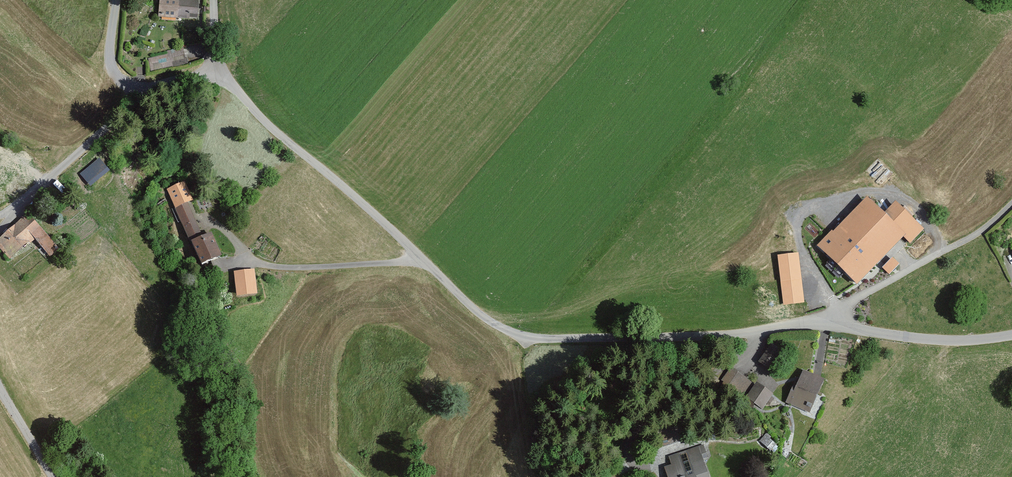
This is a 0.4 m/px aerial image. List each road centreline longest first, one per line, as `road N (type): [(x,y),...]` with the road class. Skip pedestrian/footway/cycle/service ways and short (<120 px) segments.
road 1 (unclassified): [(835,326),(712,341),(525,340),(486,321),(267,126),(222,73)]
road 2 (unclassified): [(222,73),(153,87),(34,196)]
road 3 (residential): [(1011,204),(984,231),(846,306),(835,326)]
road 4 (unclassified): [(1011,336),(960,343),(835,326)]

